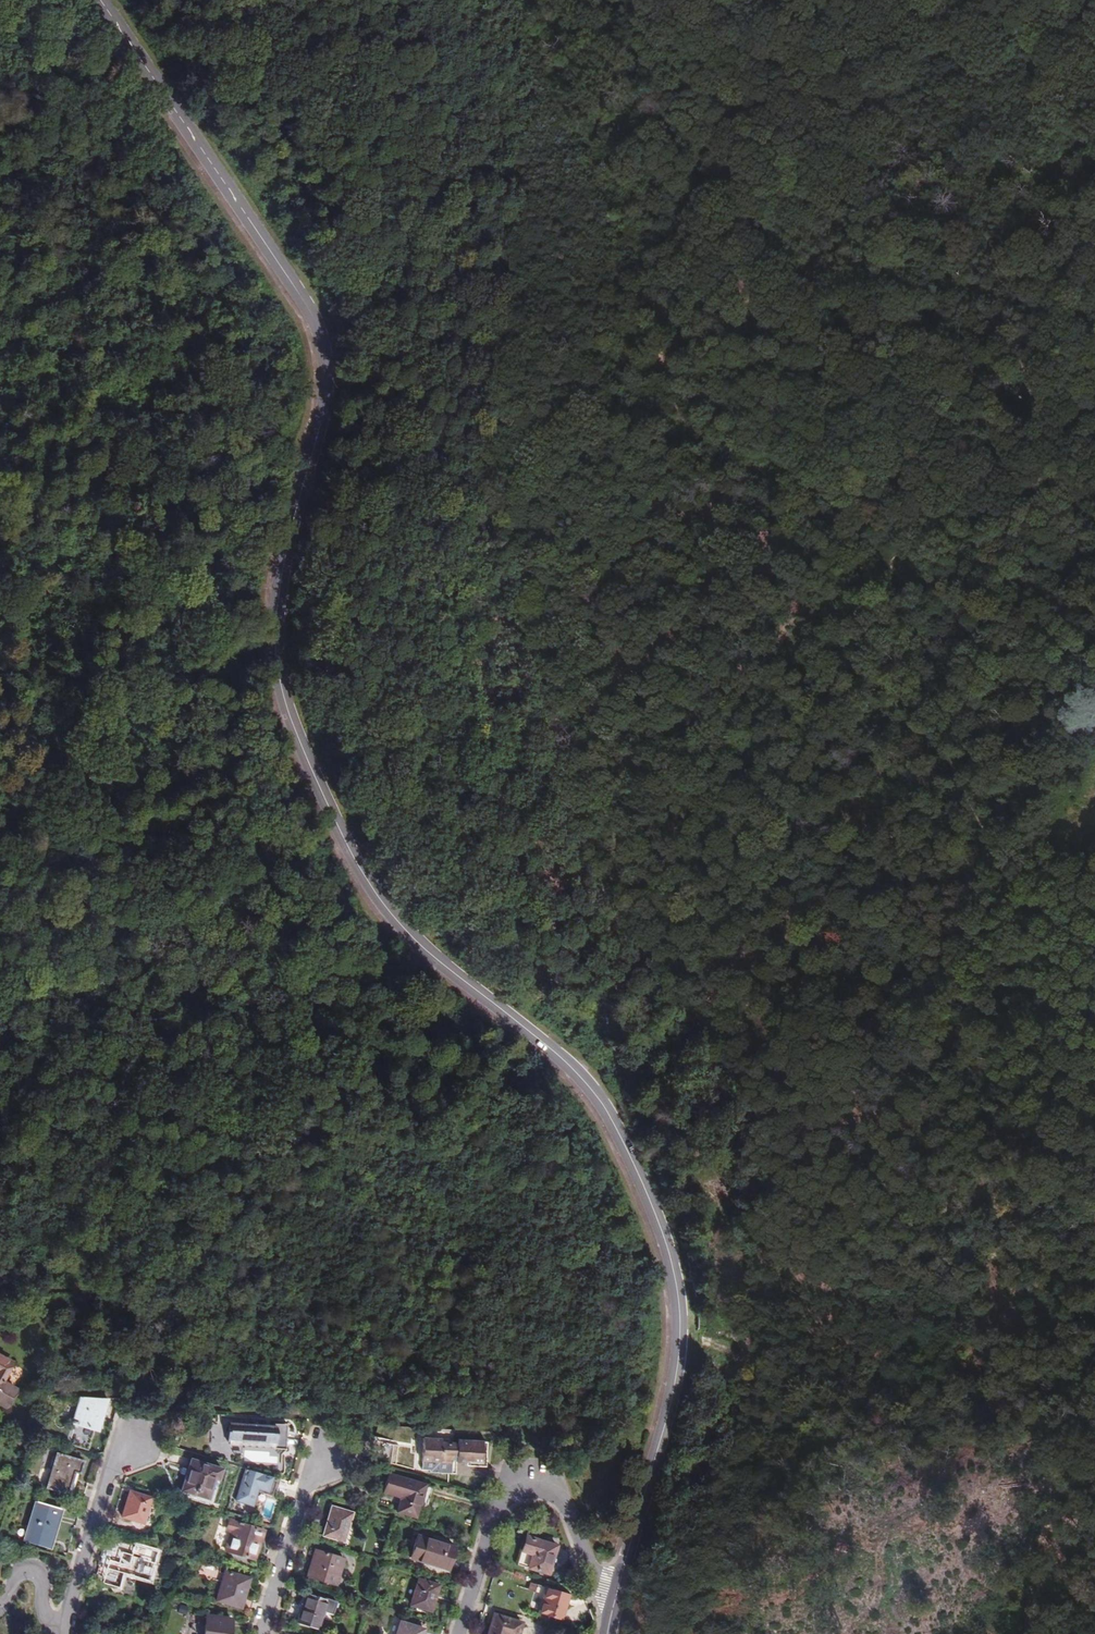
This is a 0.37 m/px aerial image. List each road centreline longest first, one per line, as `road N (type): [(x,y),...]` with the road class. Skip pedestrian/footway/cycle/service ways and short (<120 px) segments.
road 1 (secondary): [(617,1594),(678,1365),(679,1301),(664,1237),(603,1104),(564,1060),(393,915),(319,786),(280,682),(277,630),(325,406),(323,341),(313,313),(100,0)]
road 2 (residential): [(460,1633),(494,1512),(520,1492),(540,1490),(563,1503),(591,1573),(617,1594)]
road 3 (residential): [(62,1626),(110,1472),(133,1442)]
road 4 (residential): [(265,1633),(303,1487),(323,1463)]
road 5 (residential): [(62,1626),(46,1617),(42,1574),(30,1568),(0,1610)]

